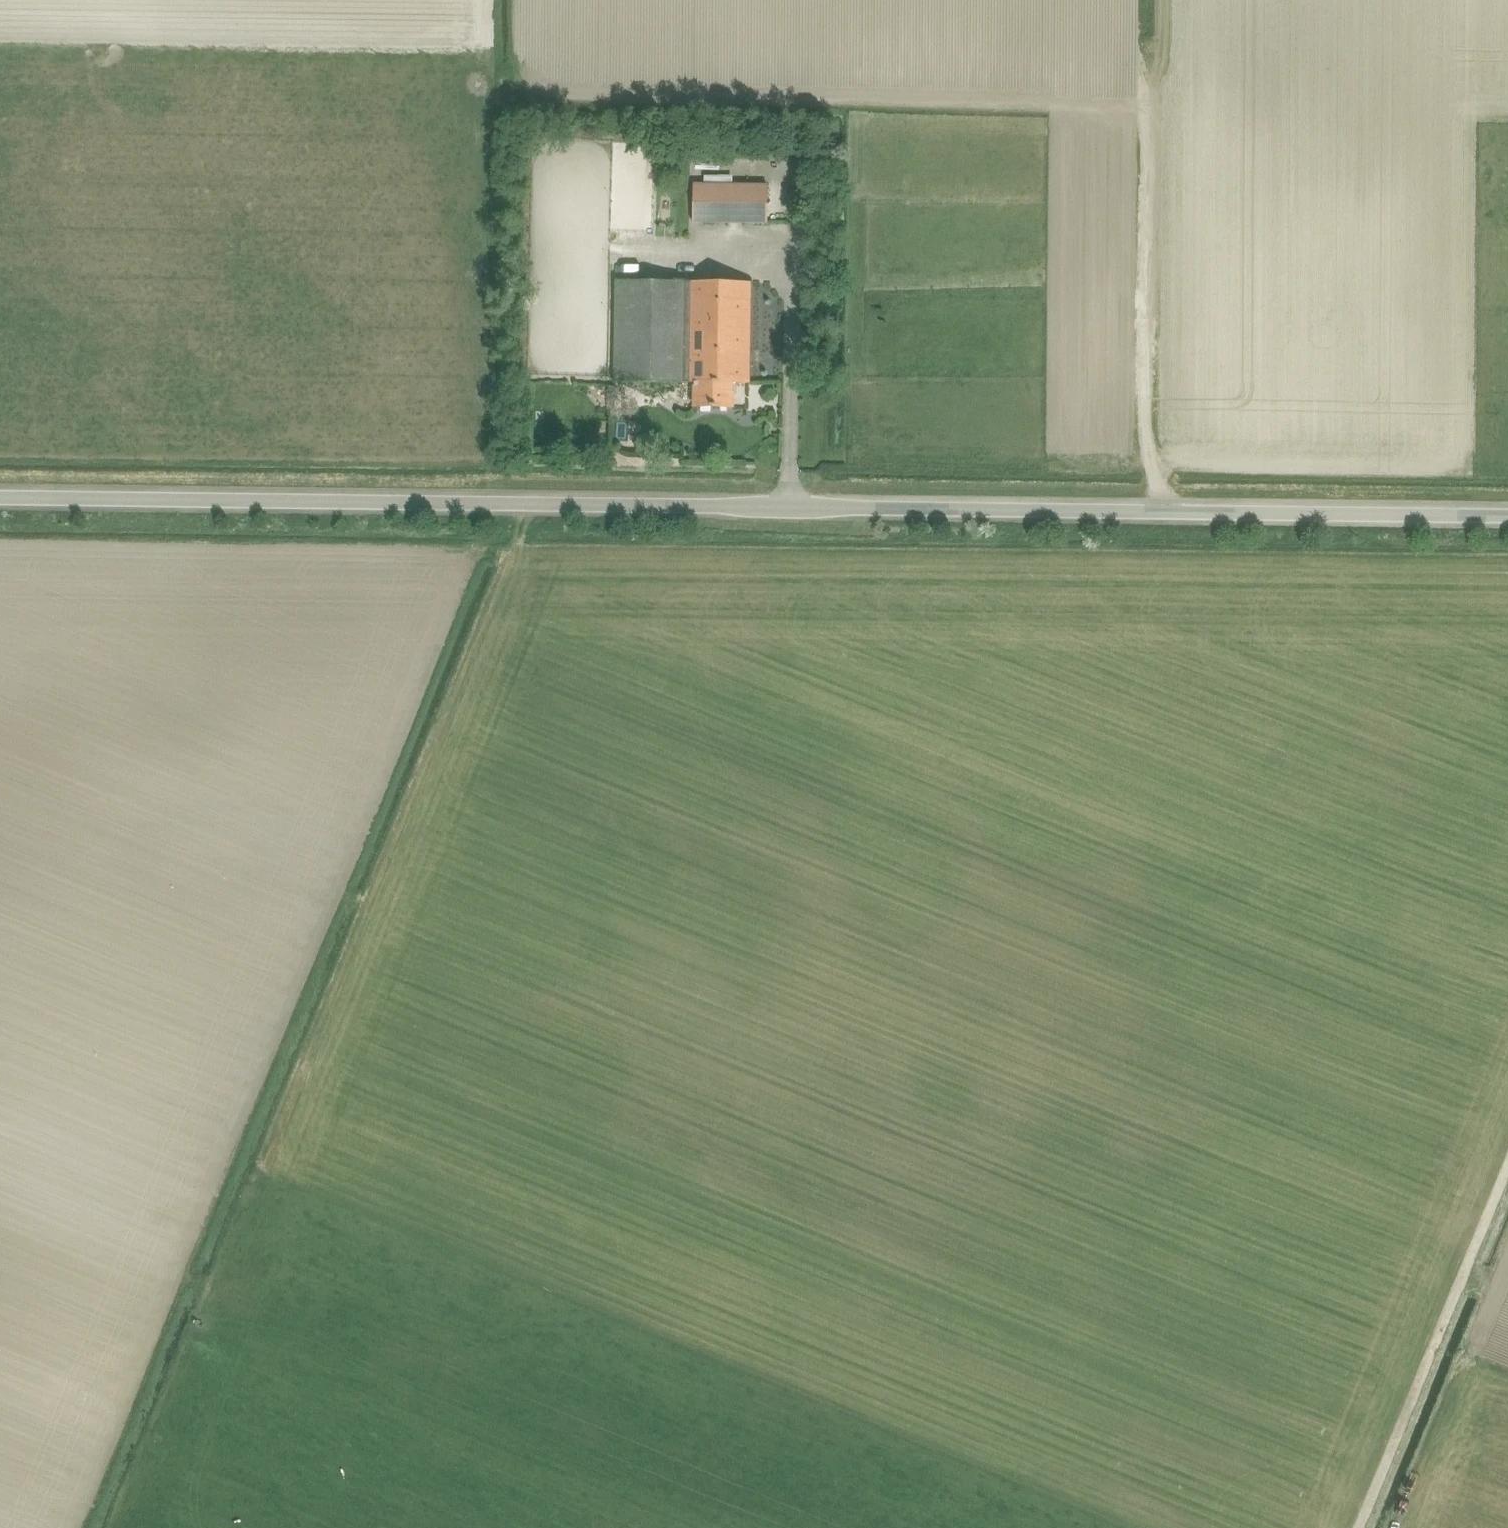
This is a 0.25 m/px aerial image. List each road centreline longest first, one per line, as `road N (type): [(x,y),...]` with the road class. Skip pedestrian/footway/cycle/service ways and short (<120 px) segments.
road 1 (unclassified): [(0,498),(1507,516)]

